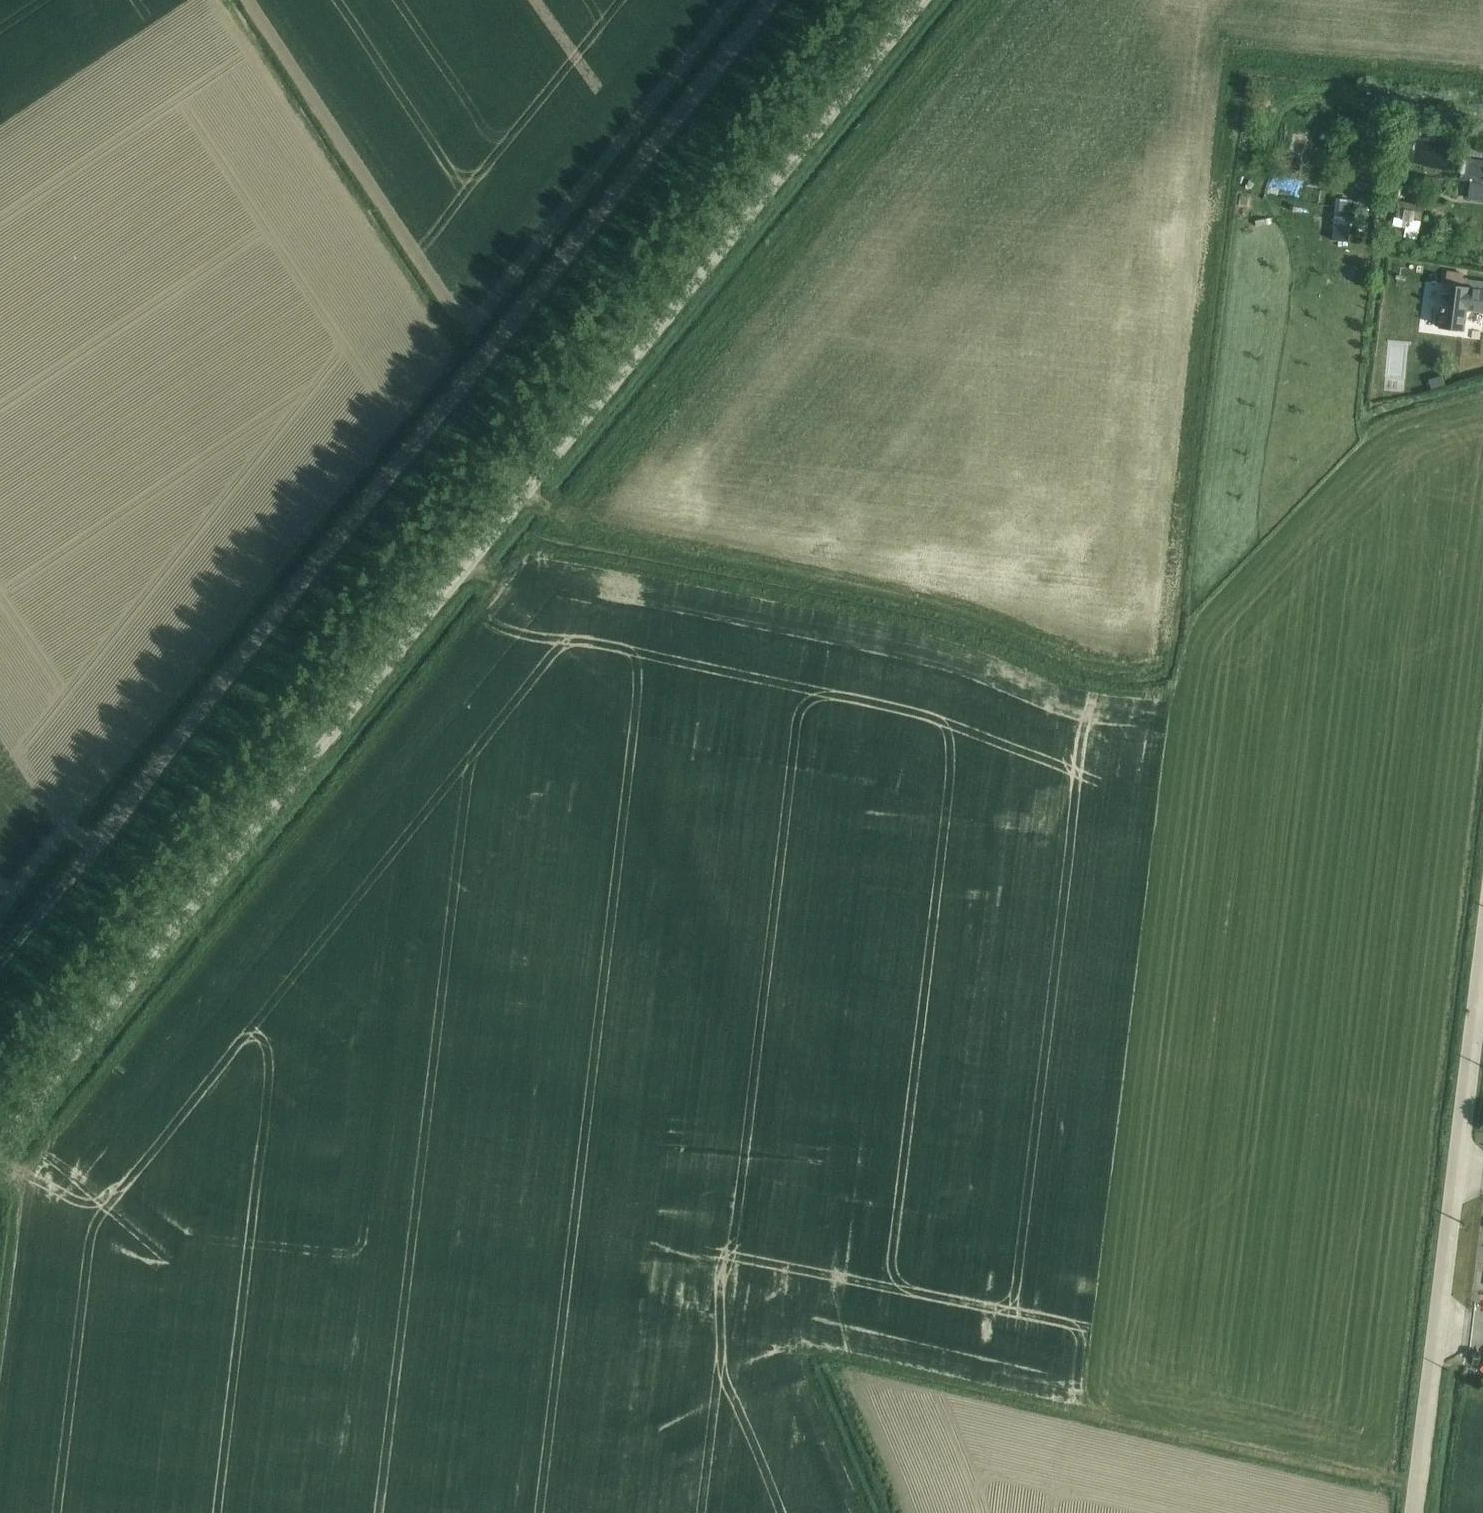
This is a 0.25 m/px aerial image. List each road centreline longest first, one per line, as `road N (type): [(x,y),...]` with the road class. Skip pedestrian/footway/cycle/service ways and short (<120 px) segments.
road 1 (unclassified): [(924,0),(0,1148)]
road 2 (unclassified): [(1482,952),(1414,1512)]

